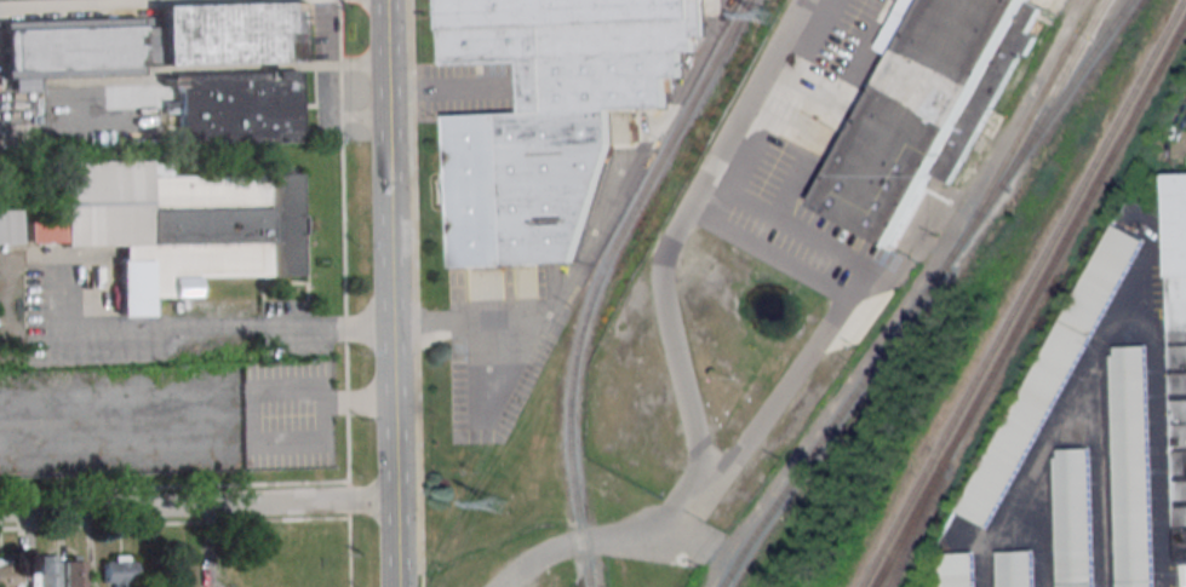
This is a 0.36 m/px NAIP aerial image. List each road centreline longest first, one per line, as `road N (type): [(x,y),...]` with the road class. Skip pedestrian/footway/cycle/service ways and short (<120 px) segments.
road 1 (secondary): [(393,586),(382,0)]
road 2 (residential): [(0,519),(391,506)]

